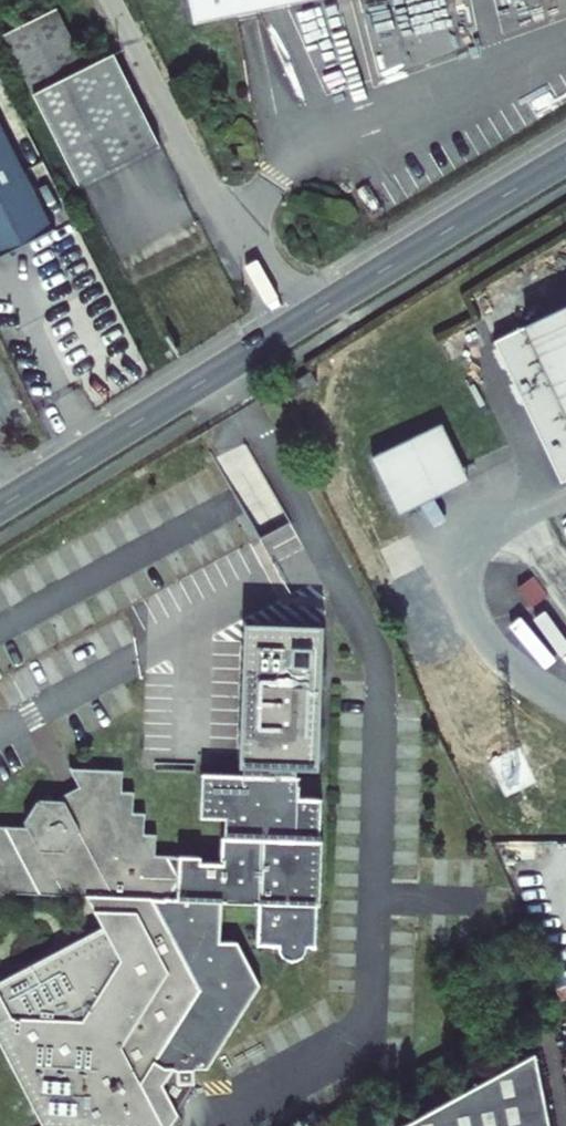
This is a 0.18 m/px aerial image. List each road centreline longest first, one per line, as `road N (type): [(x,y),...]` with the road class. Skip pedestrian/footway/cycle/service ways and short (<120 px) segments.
road 1 (secondary): [(565,156),(0,504)]

